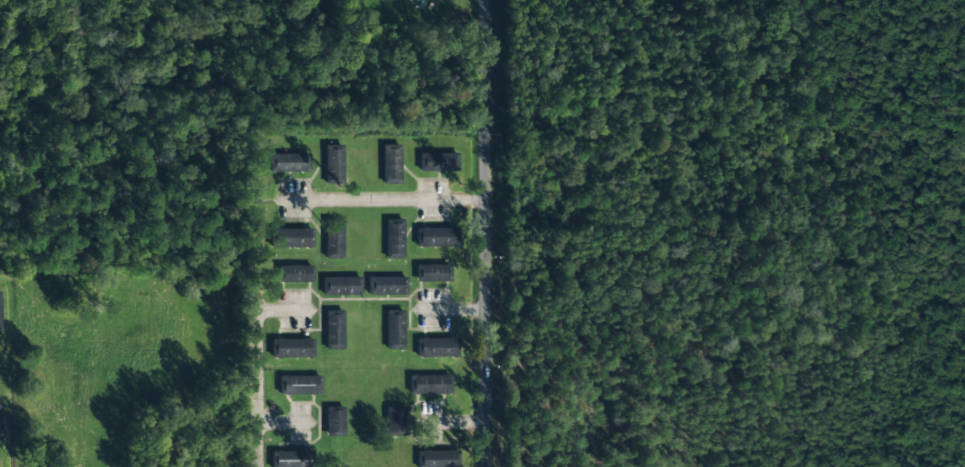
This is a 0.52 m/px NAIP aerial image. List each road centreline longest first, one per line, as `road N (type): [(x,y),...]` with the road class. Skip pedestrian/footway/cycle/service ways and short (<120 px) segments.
road 1 (residential): [(488,466),(487,0)]
road 2 (residential): [(278,365),(488,365)]
road 3 (residential): [(281,202),(487,197)]

